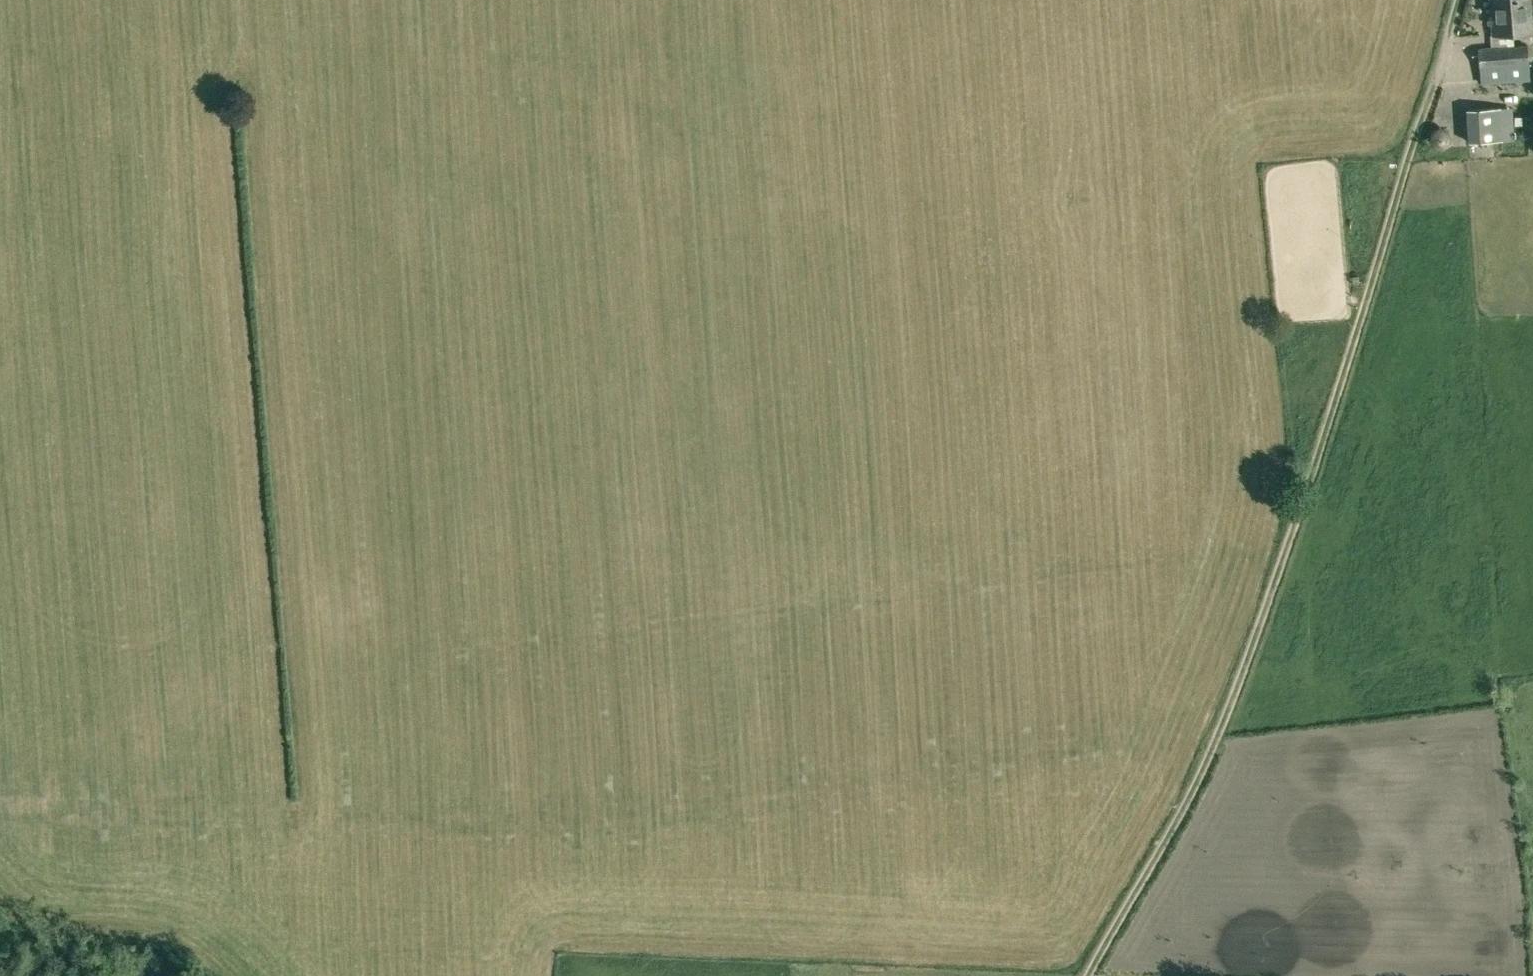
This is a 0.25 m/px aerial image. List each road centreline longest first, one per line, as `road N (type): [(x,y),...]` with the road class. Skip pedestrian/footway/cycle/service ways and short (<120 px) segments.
road 1 (track): [(1088,975),(1196,784),(1243,670),(1458,0)]

